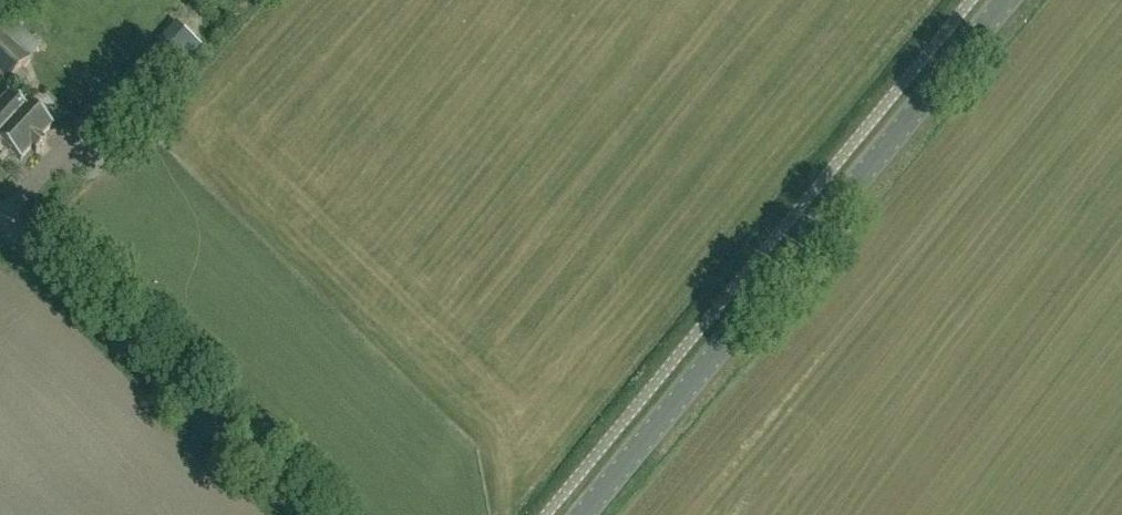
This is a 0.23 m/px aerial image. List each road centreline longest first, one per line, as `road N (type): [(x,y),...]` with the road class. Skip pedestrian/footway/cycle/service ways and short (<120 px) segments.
road 1 (secondary): [(582,514),(1007,0)]
road 2 (unclassified): [(311,514),(0,216)]

